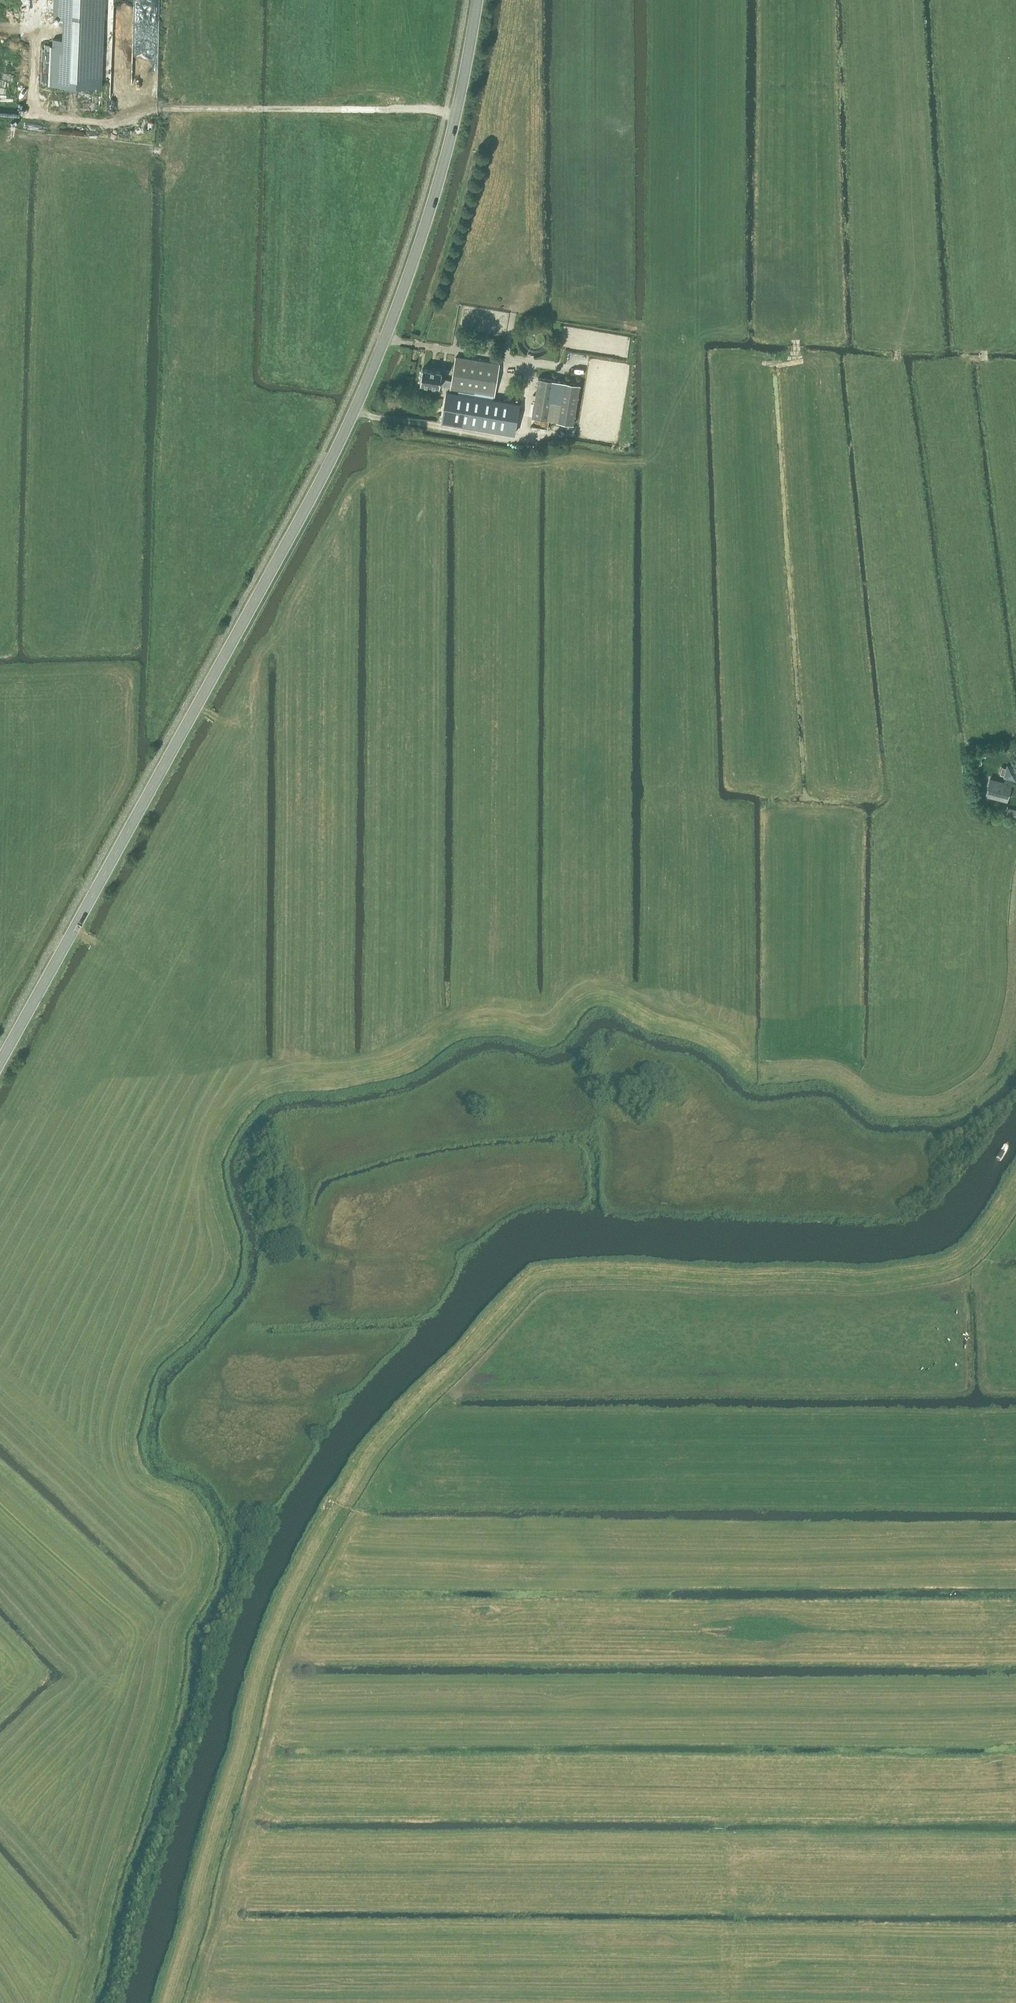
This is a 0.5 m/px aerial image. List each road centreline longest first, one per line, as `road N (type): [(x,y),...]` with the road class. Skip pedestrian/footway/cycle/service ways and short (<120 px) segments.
road 1 (tertiary): [(0,1063),(370,375),(440,178),(478,0)]
road 2 (track): [(56,119),(109,123),(152,109),(456,115)]

